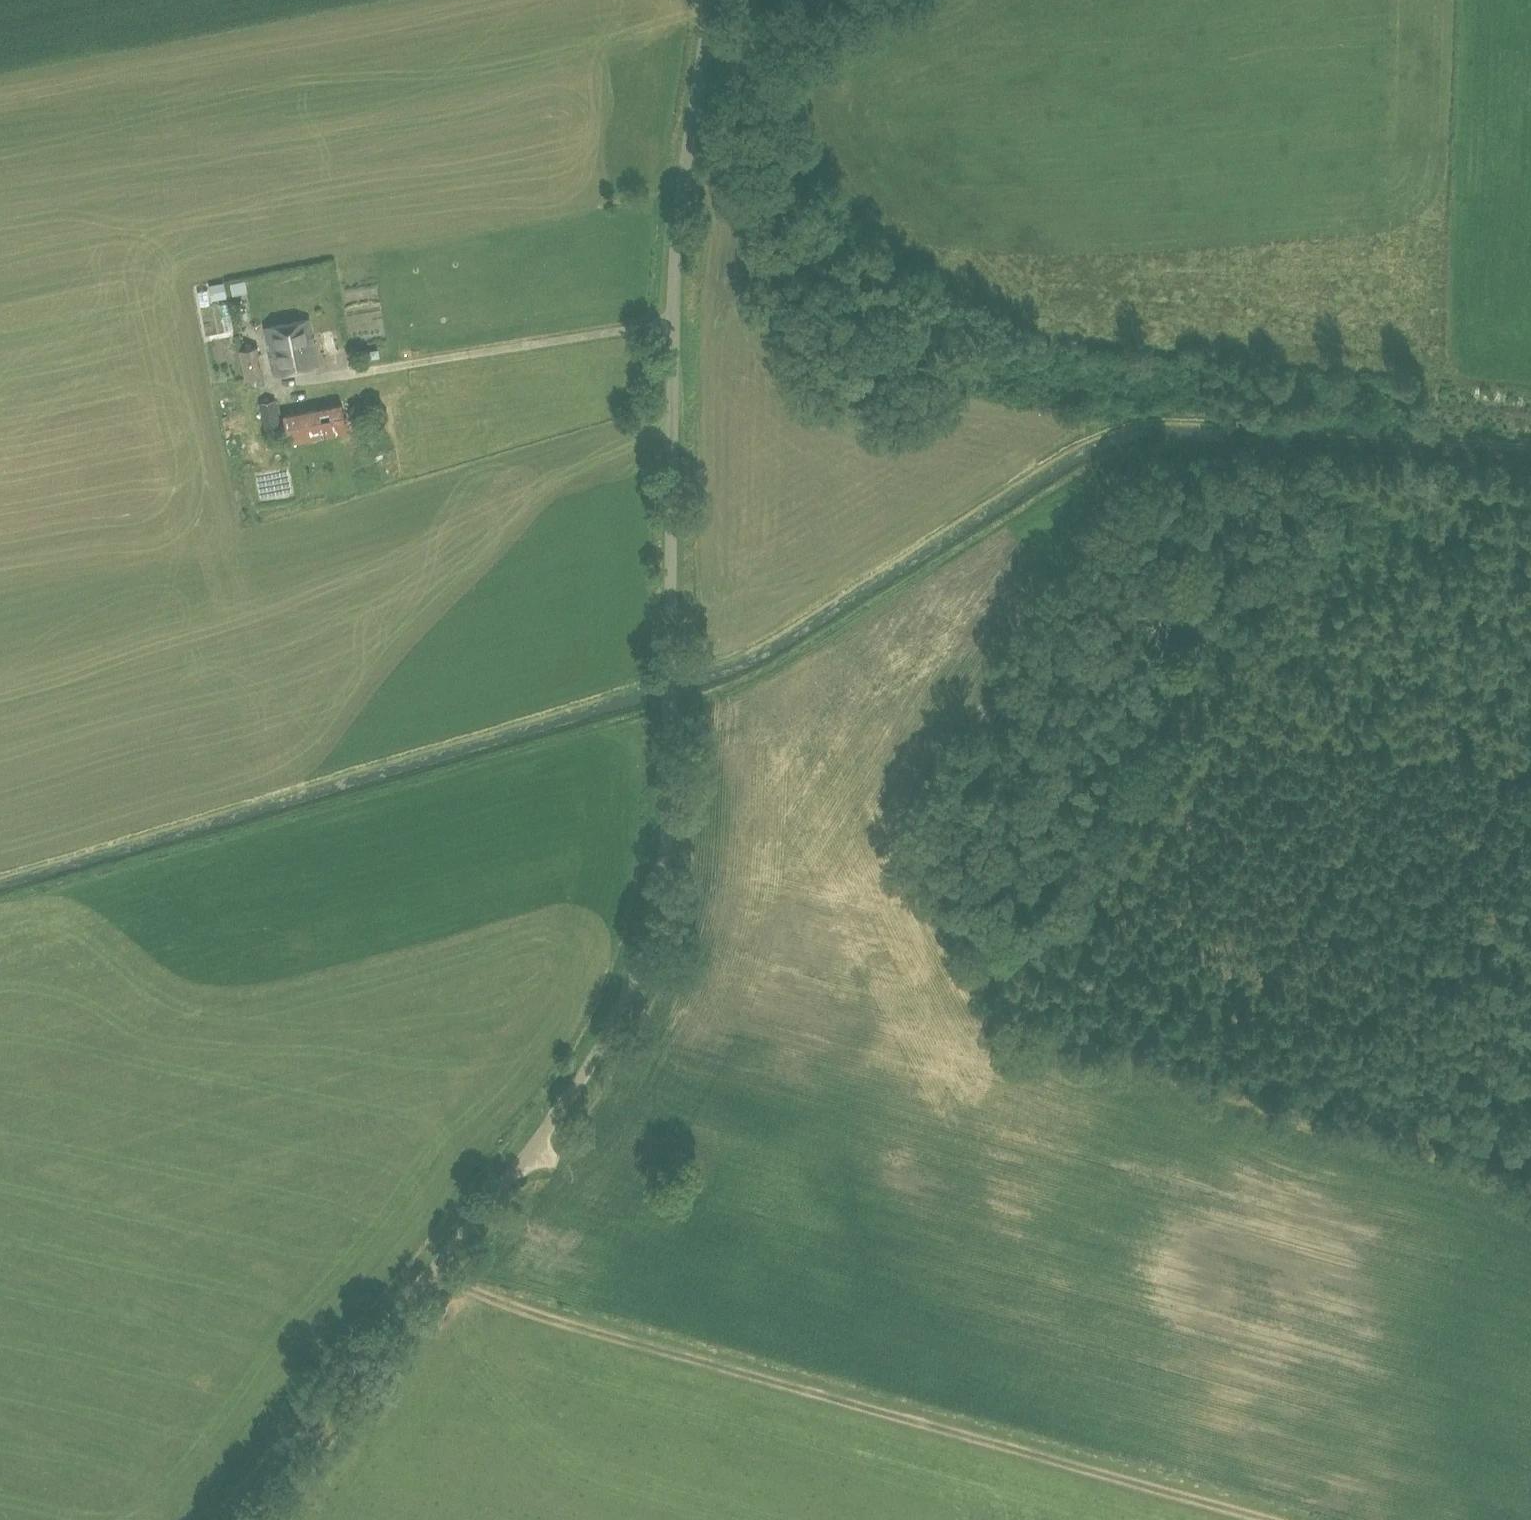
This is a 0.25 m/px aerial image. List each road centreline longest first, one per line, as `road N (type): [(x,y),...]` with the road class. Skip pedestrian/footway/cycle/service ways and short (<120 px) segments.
road 1 (unclassified): [(231,1519),(497,1199),(591,1072),(652,942),(672,805),(680,184),(716,0)]

